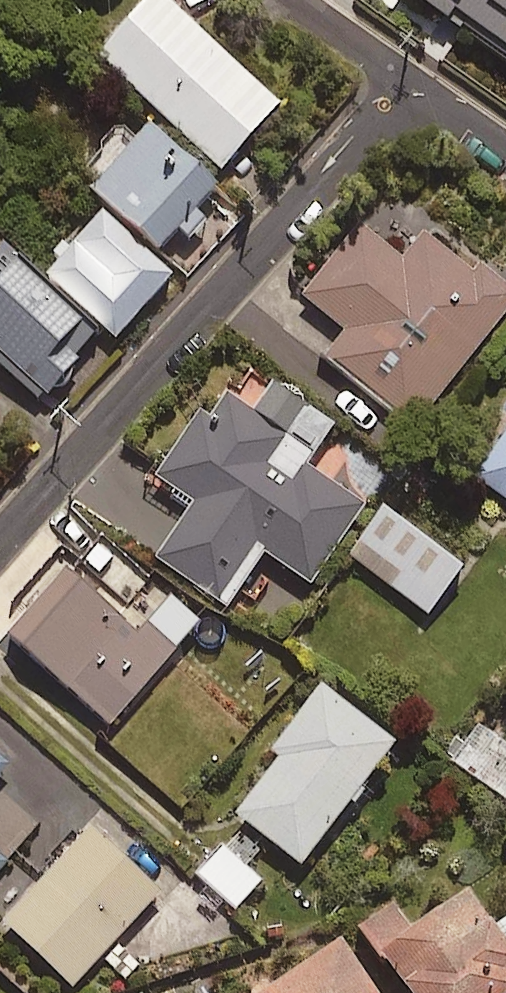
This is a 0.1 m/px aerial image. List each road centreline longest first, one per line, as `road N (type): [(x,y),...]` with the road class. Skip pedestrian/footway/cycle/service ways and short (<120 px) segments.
road 1 (residential): [(440,109),(390,117),(348,146),(0,537)]
road 2 (residential): [(440,109),(298,0)]

